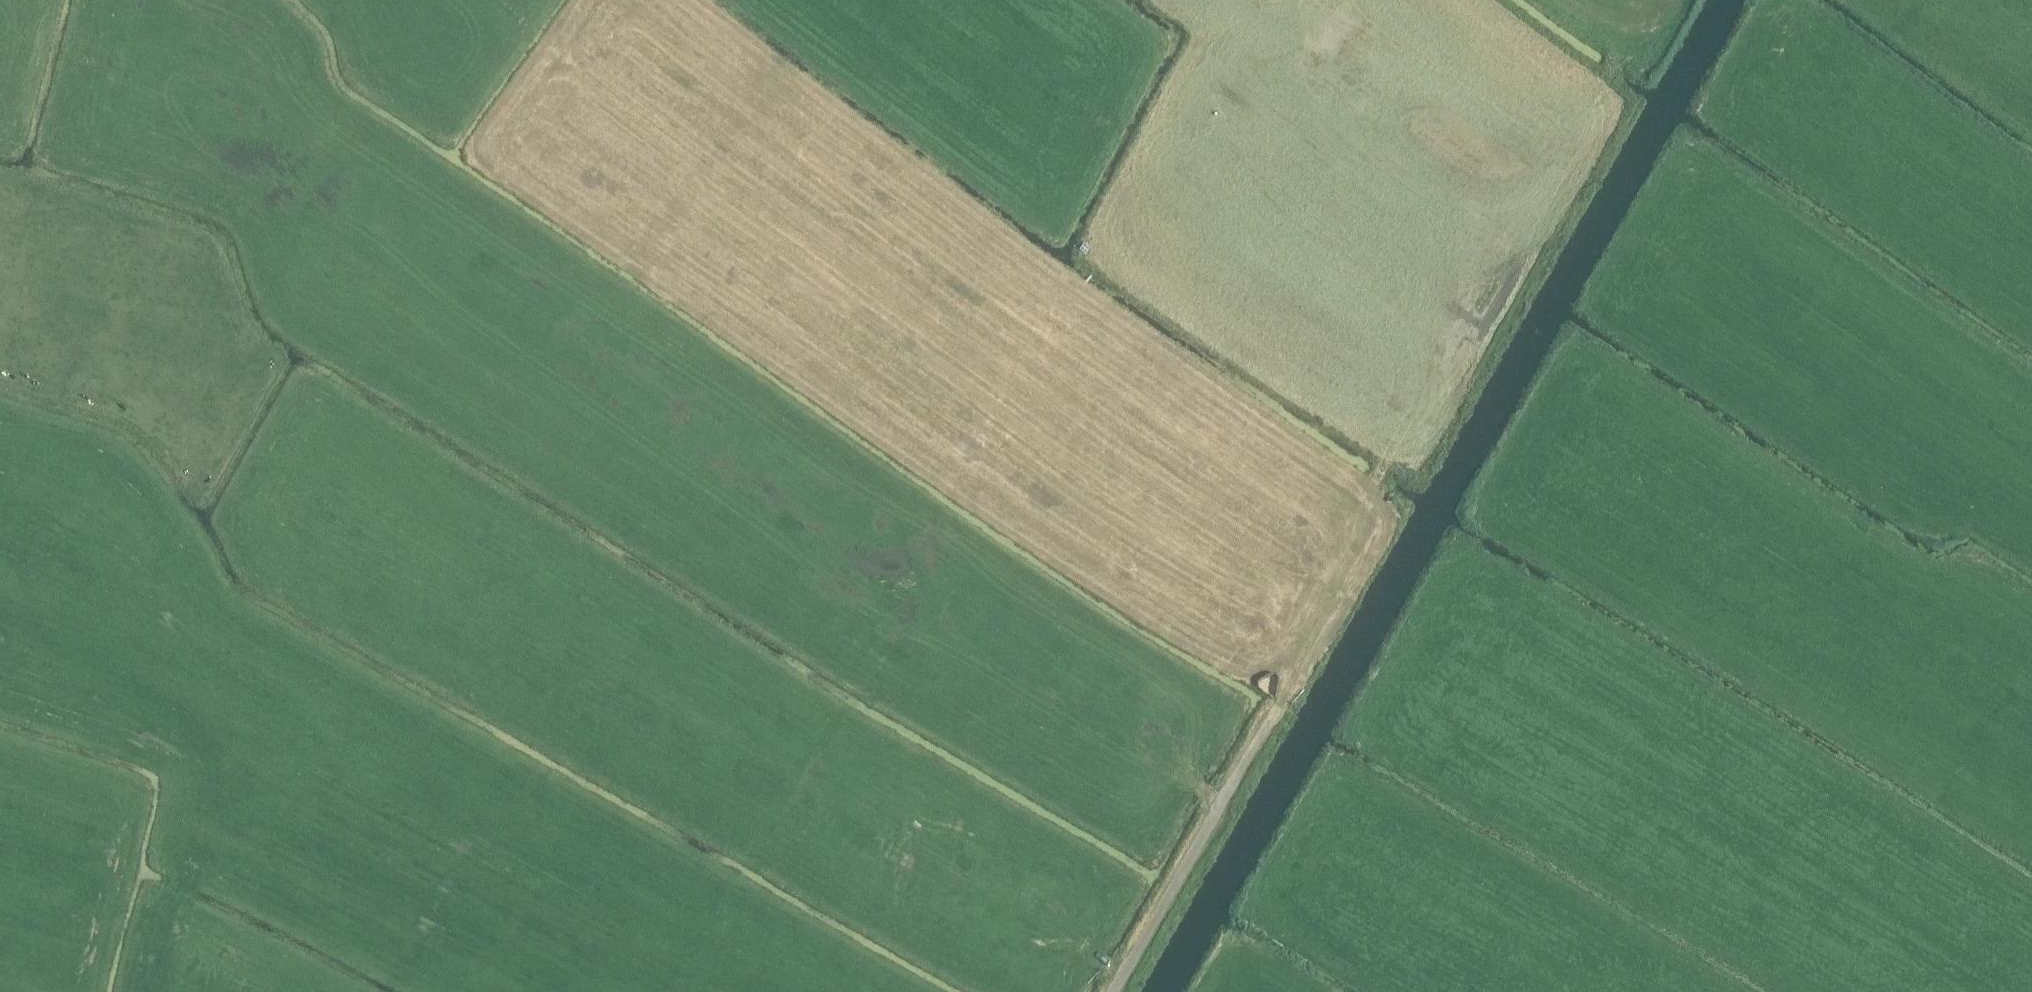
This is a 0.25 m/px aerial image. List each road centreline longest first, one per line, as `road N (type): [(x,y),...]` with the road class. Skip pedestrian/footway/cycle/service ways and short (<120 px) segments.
road 1 (track): [(1281,703),(1325,623),(1384,455)]

